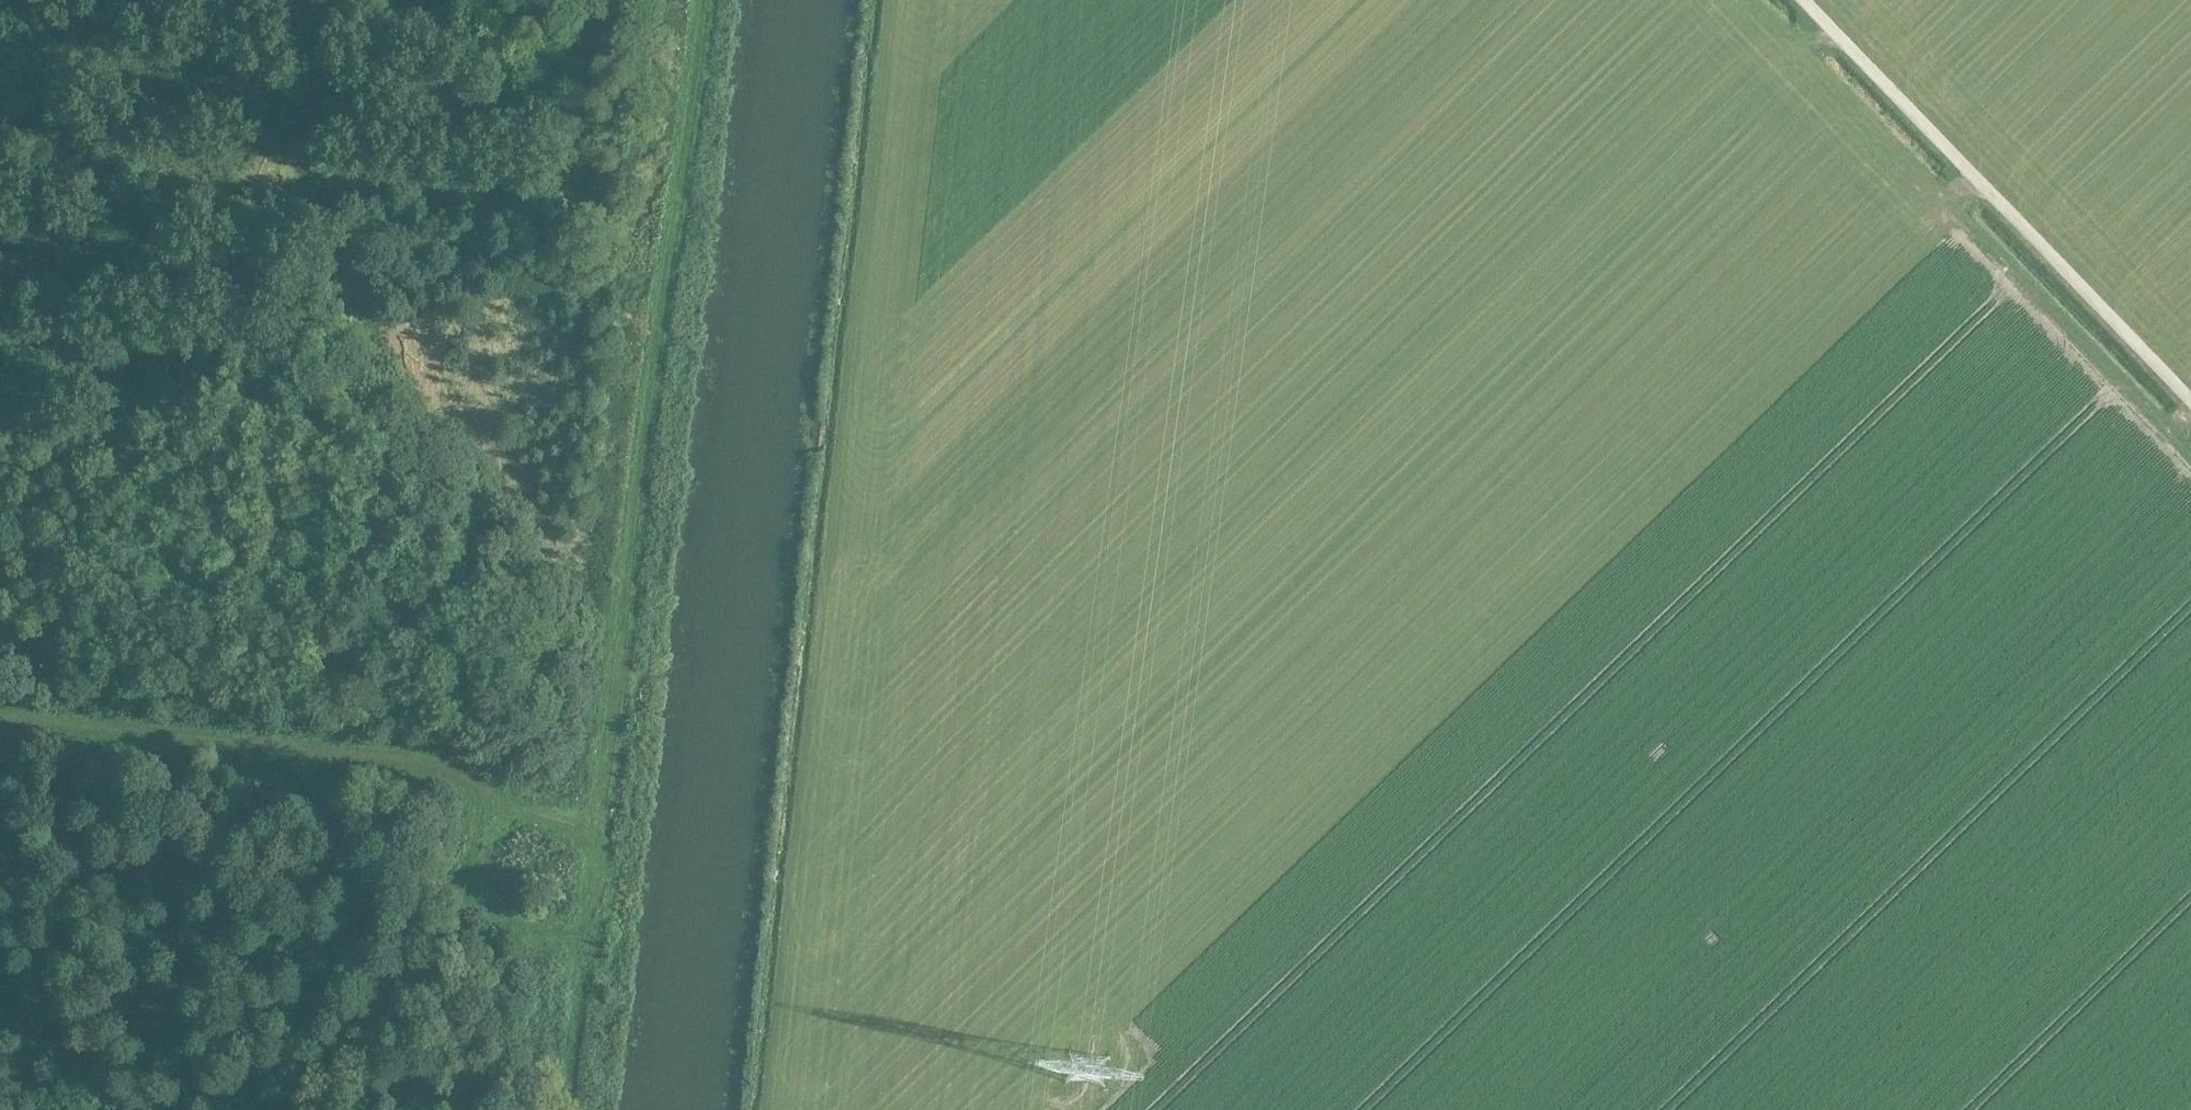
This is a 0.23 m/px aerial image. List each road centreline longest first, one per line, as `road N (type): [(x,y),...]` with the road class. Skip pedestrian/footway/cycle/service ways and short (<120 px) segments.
road 1 (track): [(0,714),(447,762),(486,798),(478,866),(486,894),(501,910),(528,919),(571,906),(584,860),(587,773),(689,0)]

